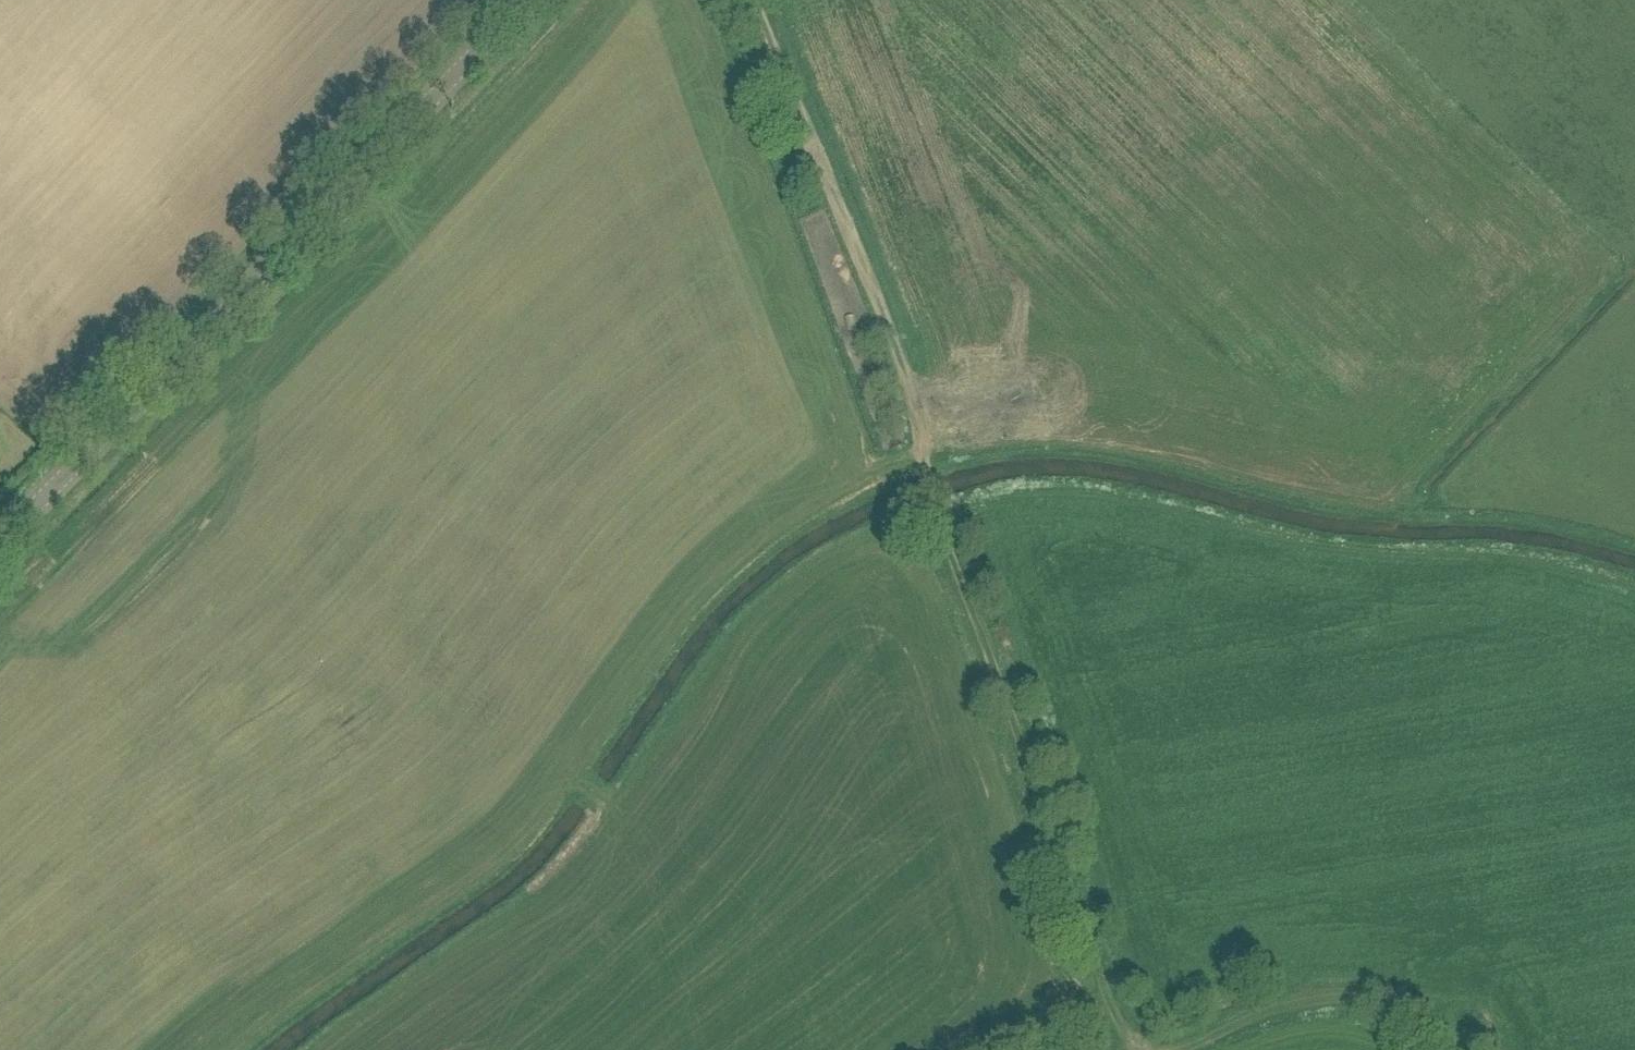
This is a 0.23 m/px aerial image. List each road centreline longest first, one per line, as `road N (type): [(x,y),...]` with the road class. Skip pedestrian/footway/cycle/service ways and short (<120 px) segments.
road 1 (tertiary): [(0,545),(530,0)]
road 2 (track): [(1136,1049),(935,503)]
road 3 (track): [(755,0),(903,370),(935,503)]
road 4 (track): [(1464,1049),(1457,1037),(1392,998),(1359,994),(1298,1006),(1185,1049)]

